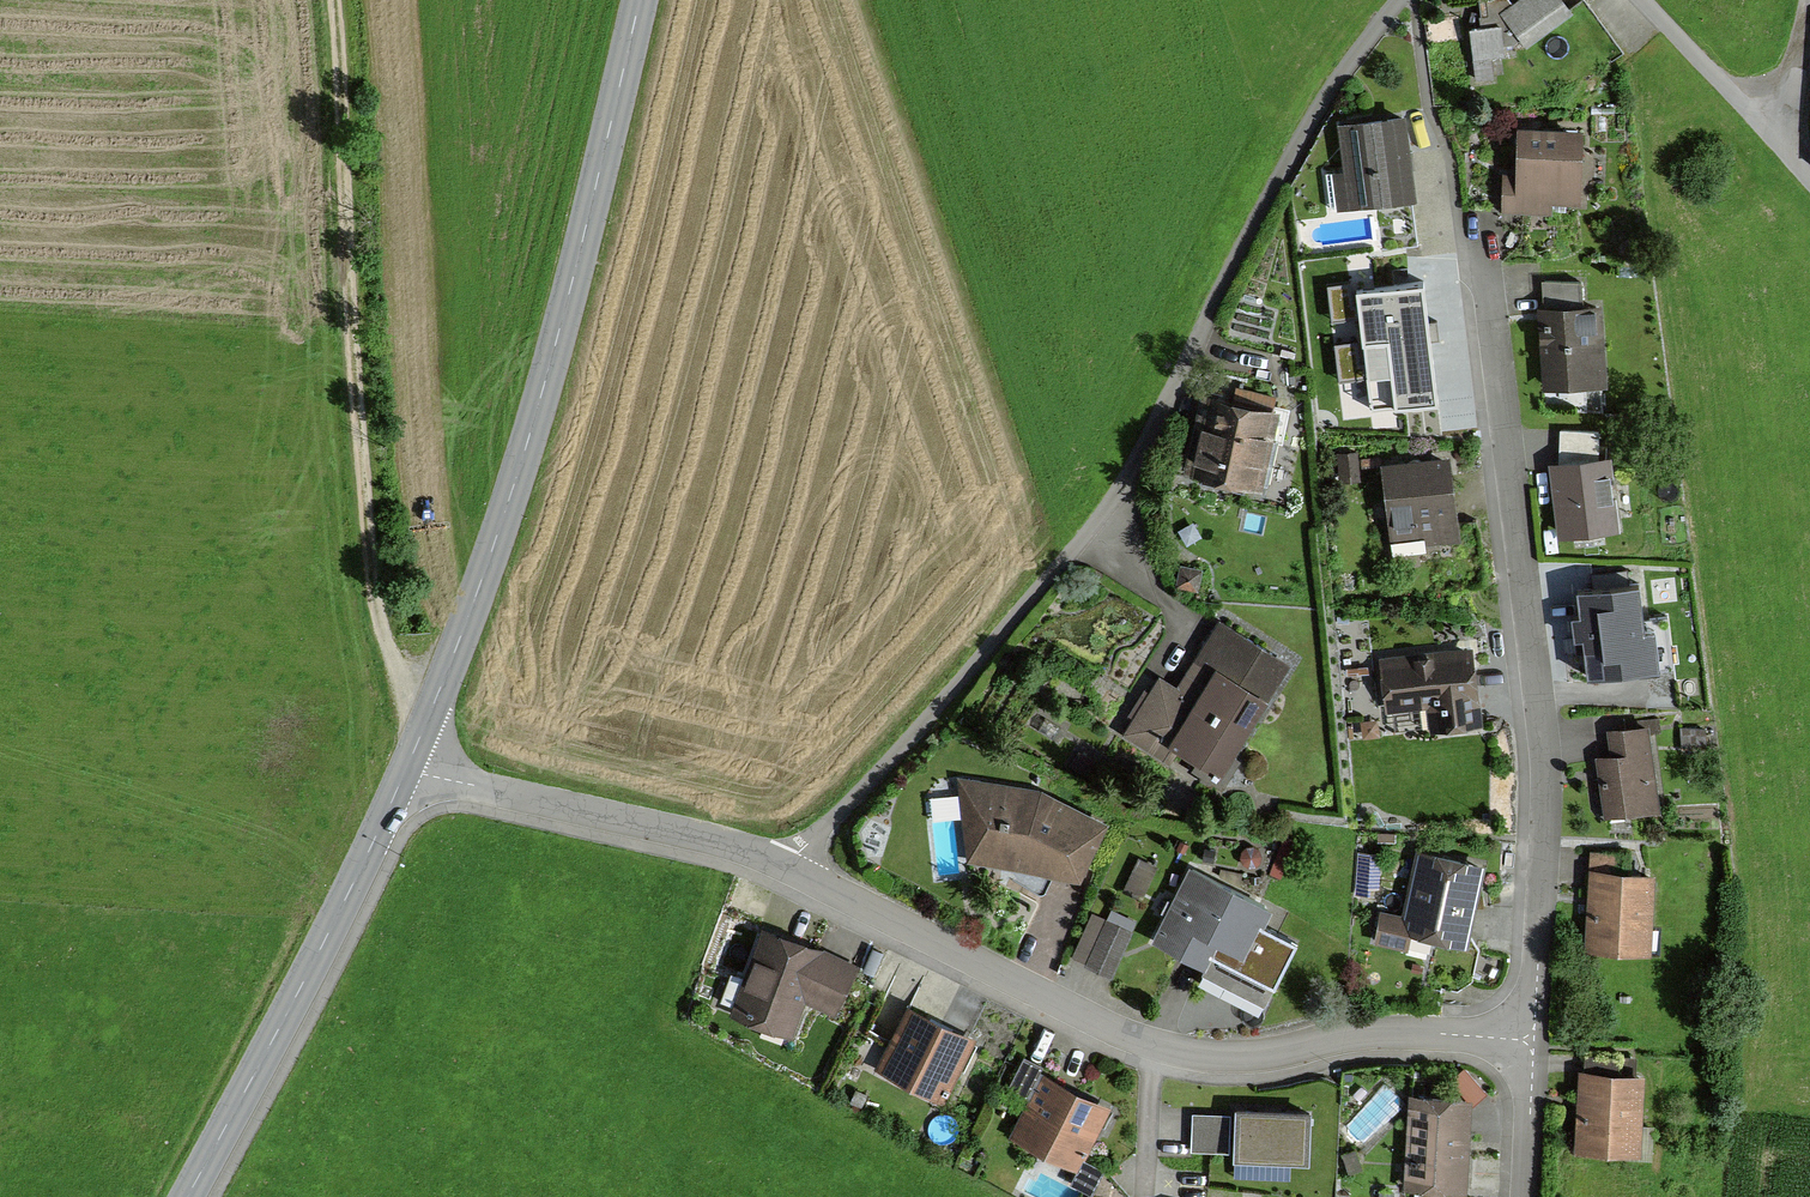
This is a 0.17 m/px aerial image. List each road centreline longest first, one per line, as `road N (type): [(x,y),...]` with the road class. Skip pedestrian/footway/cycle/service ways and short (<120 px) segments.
road 1 (residential): [(1398,0),(1286,166),(1135,468),(978,665),(786,867)]
road 2 (residential): [(1469,234),(1546,777),(1534,1041)]
road 3 (tertiary): [(635,0),(503,513),(407,770)]
road 4 (residential): [(1534,1041),(1436,1033),(1344,1039),(1245,1058),(1152,1051),(786,867)]
road 5 (track): [(422,730),(390,659),(366,525),(333,0)]
road 6 (tertiary): [(407,770),(187,1196)]
road 7 (residential): [(786,867),(716,839),(407,770)]
road 8 (residential): [(1809,180),(1639,0)]
road 9 (residential): [(1534,1041),(1524,1196)]
road 10 (track): [(1805,0),(1768,135)]

